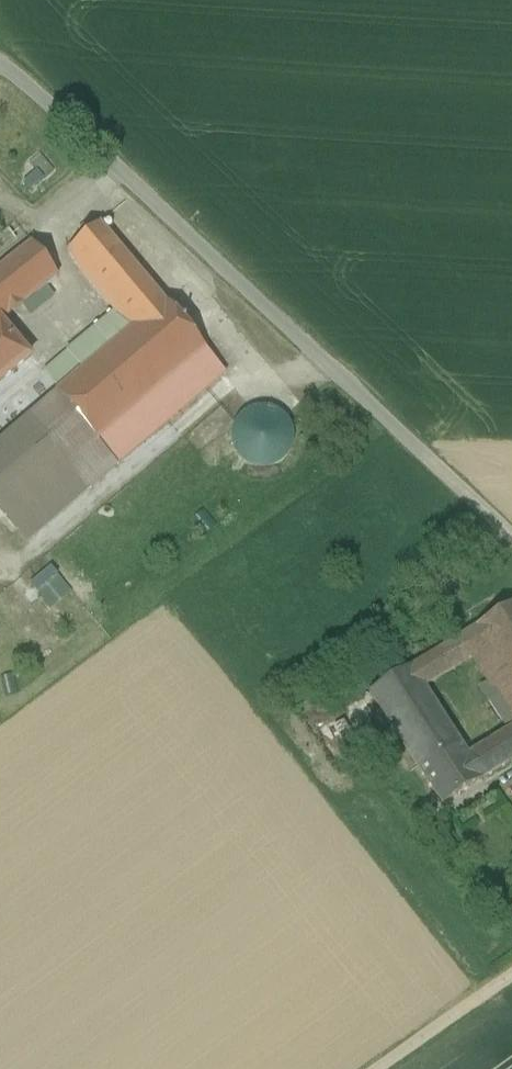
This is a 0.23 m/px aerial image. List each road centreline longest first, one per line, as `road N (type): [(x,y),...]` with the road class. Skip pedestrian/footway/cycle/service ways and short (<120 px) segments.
road 1 (unclassified): [(511,539),(0,65)]
road 2 (track): [(511,977),(379,1068)]

